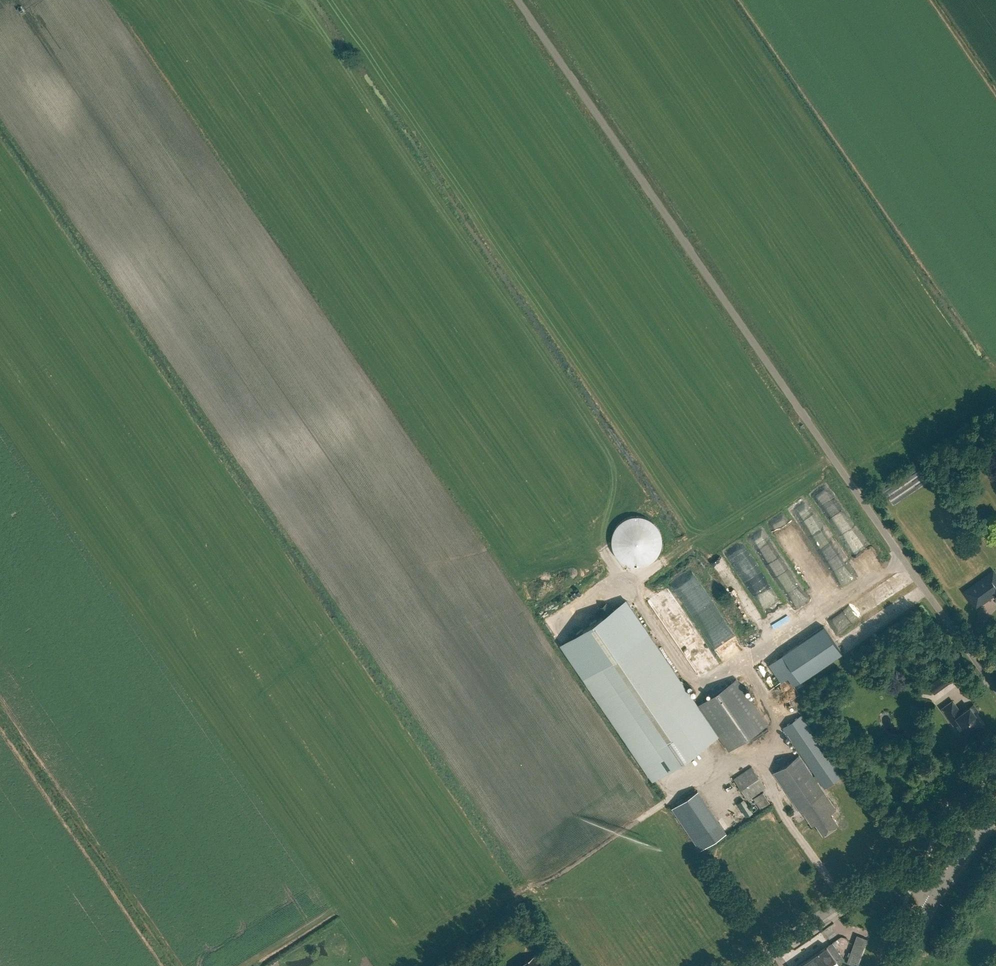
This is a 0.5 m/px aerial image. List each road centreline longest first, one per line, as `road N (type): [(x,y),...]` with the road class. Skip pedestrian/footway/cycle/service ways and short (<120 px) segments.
road 1 (unclassified): [(518,0),(995,688)]
road 2 (track): [(683,791),(550,882),(481,920),(448,922)]
road 3 (unclassified): [(749,965),(871,881),(904,881)]

